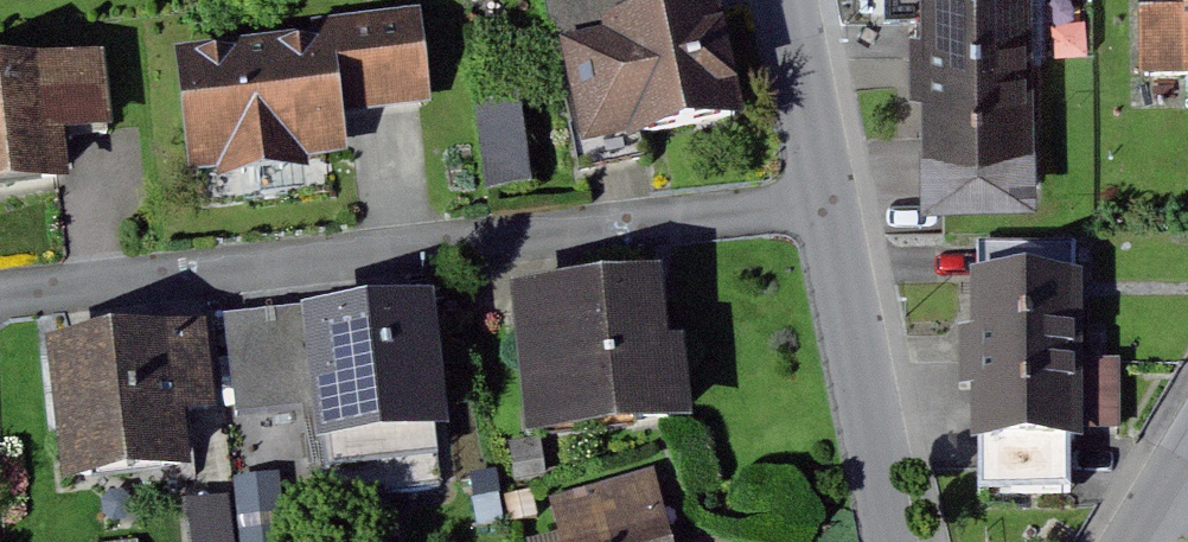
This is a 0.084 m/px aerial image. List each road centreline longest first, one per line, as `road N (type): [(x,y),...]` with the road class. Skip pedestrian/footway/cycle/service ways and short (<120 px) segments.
road 1 (residential): [(799,0),(907,541)]

